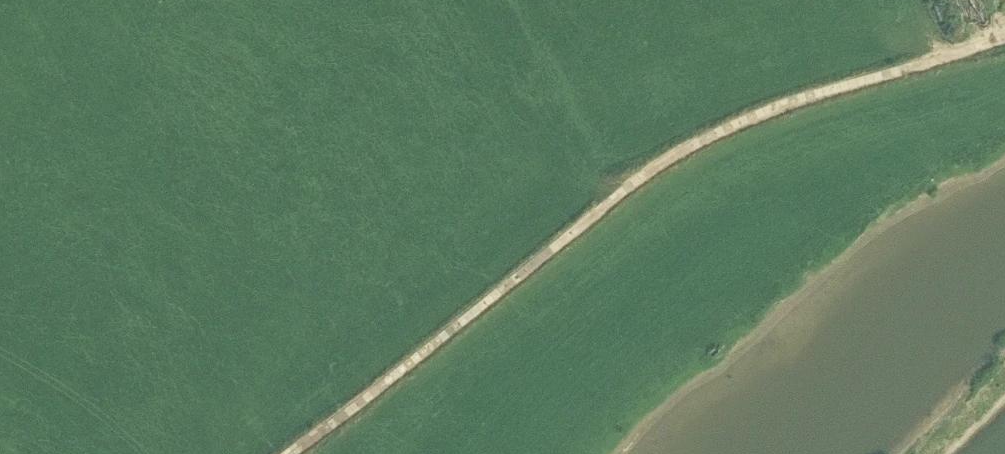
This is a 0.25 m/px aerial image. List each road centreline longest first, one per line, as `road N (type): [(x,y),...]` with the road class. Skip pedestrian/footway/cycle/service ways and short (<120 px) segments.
road 1 (track): [(289,453),(698,142),(1004,33)]

